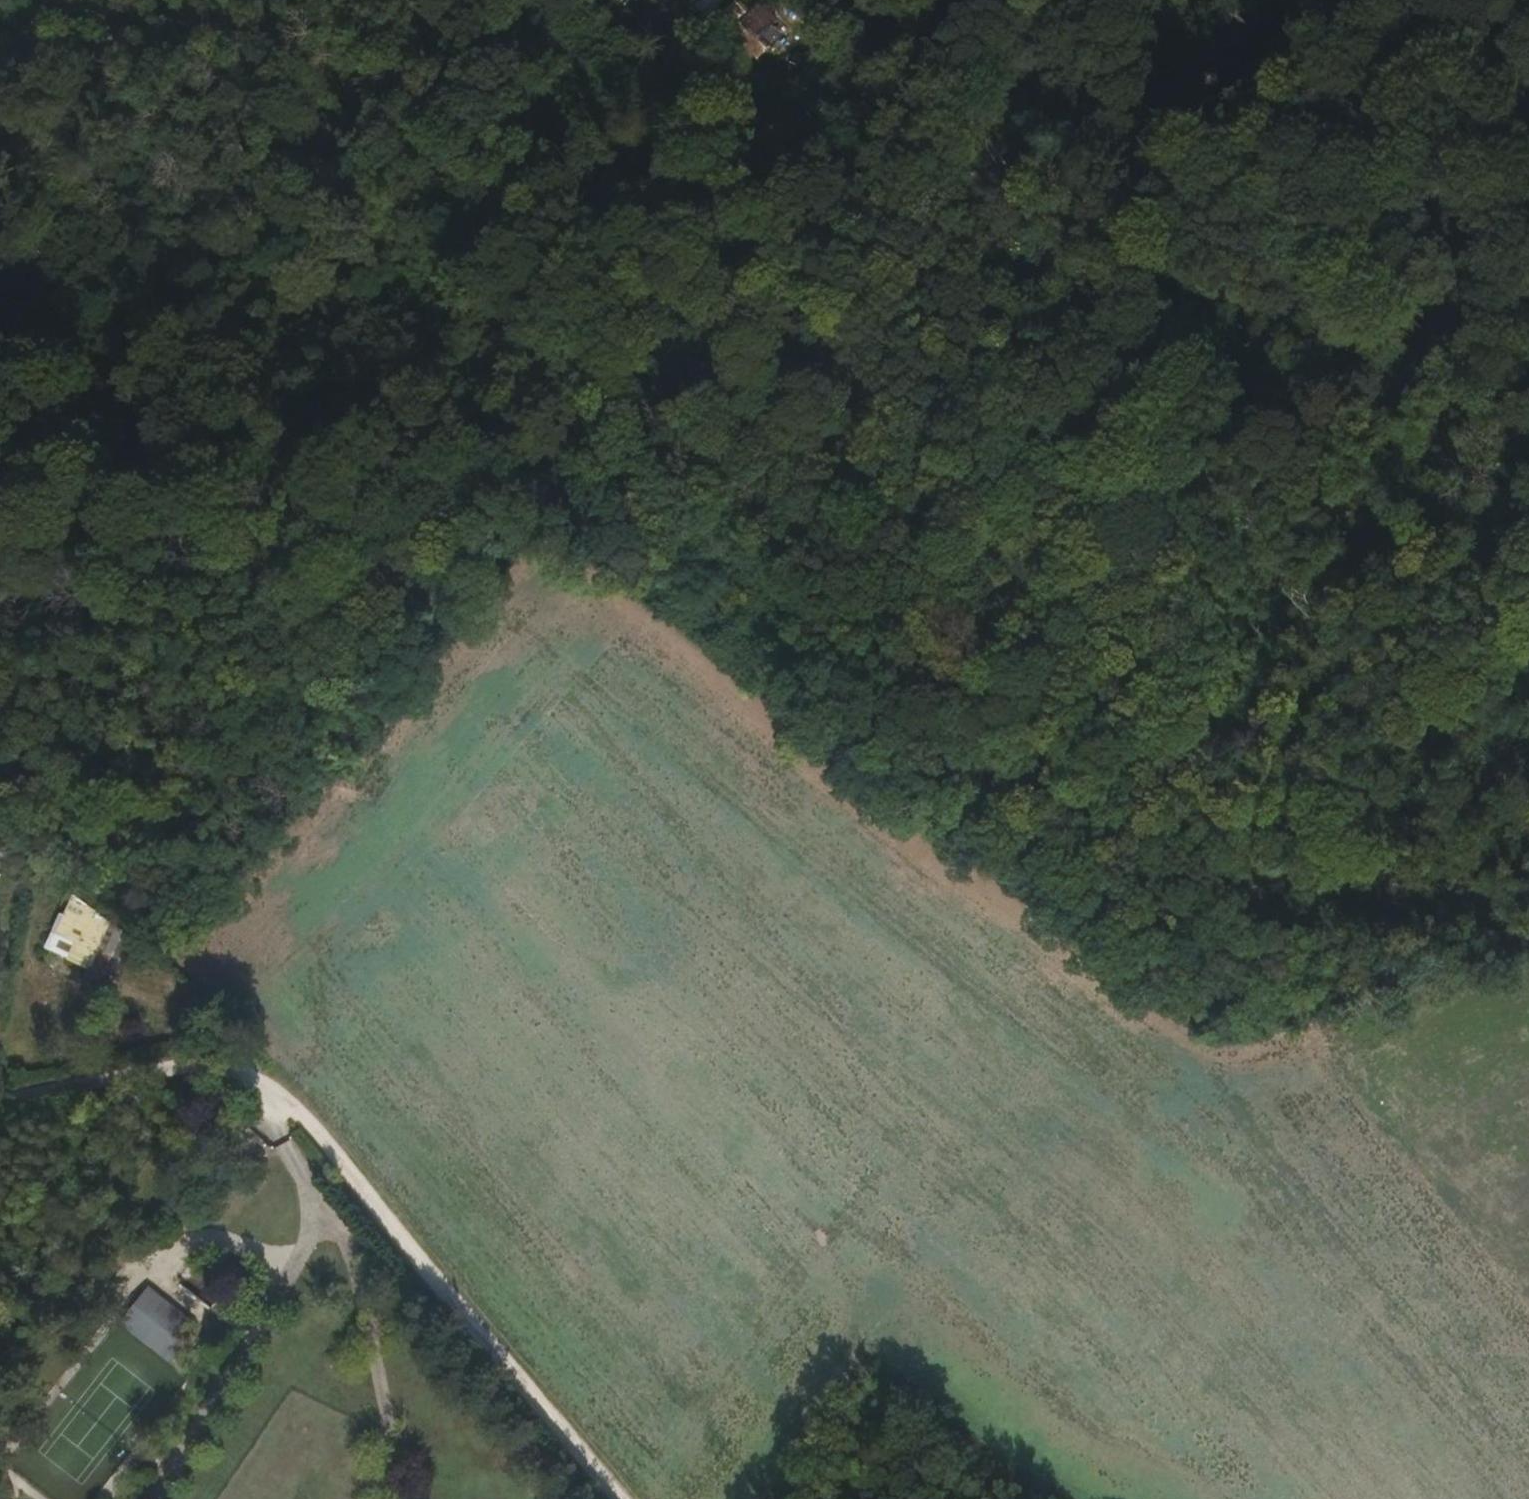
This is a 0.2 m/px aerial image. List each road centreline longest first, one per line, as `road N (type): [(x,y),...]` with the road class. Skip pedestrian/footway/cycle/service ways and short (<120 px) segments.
road 1 (track): [(0,473),(549,0)]
road 2 (track): [(277,1094),(315,1128),(622,1498)]
road 3 (unclassified): [(0,89),(156,56),(284,0)]
road 4 (unclassified): [(0,1101),(103,1080),(189,1074),(258,1081),(277,1094)]

